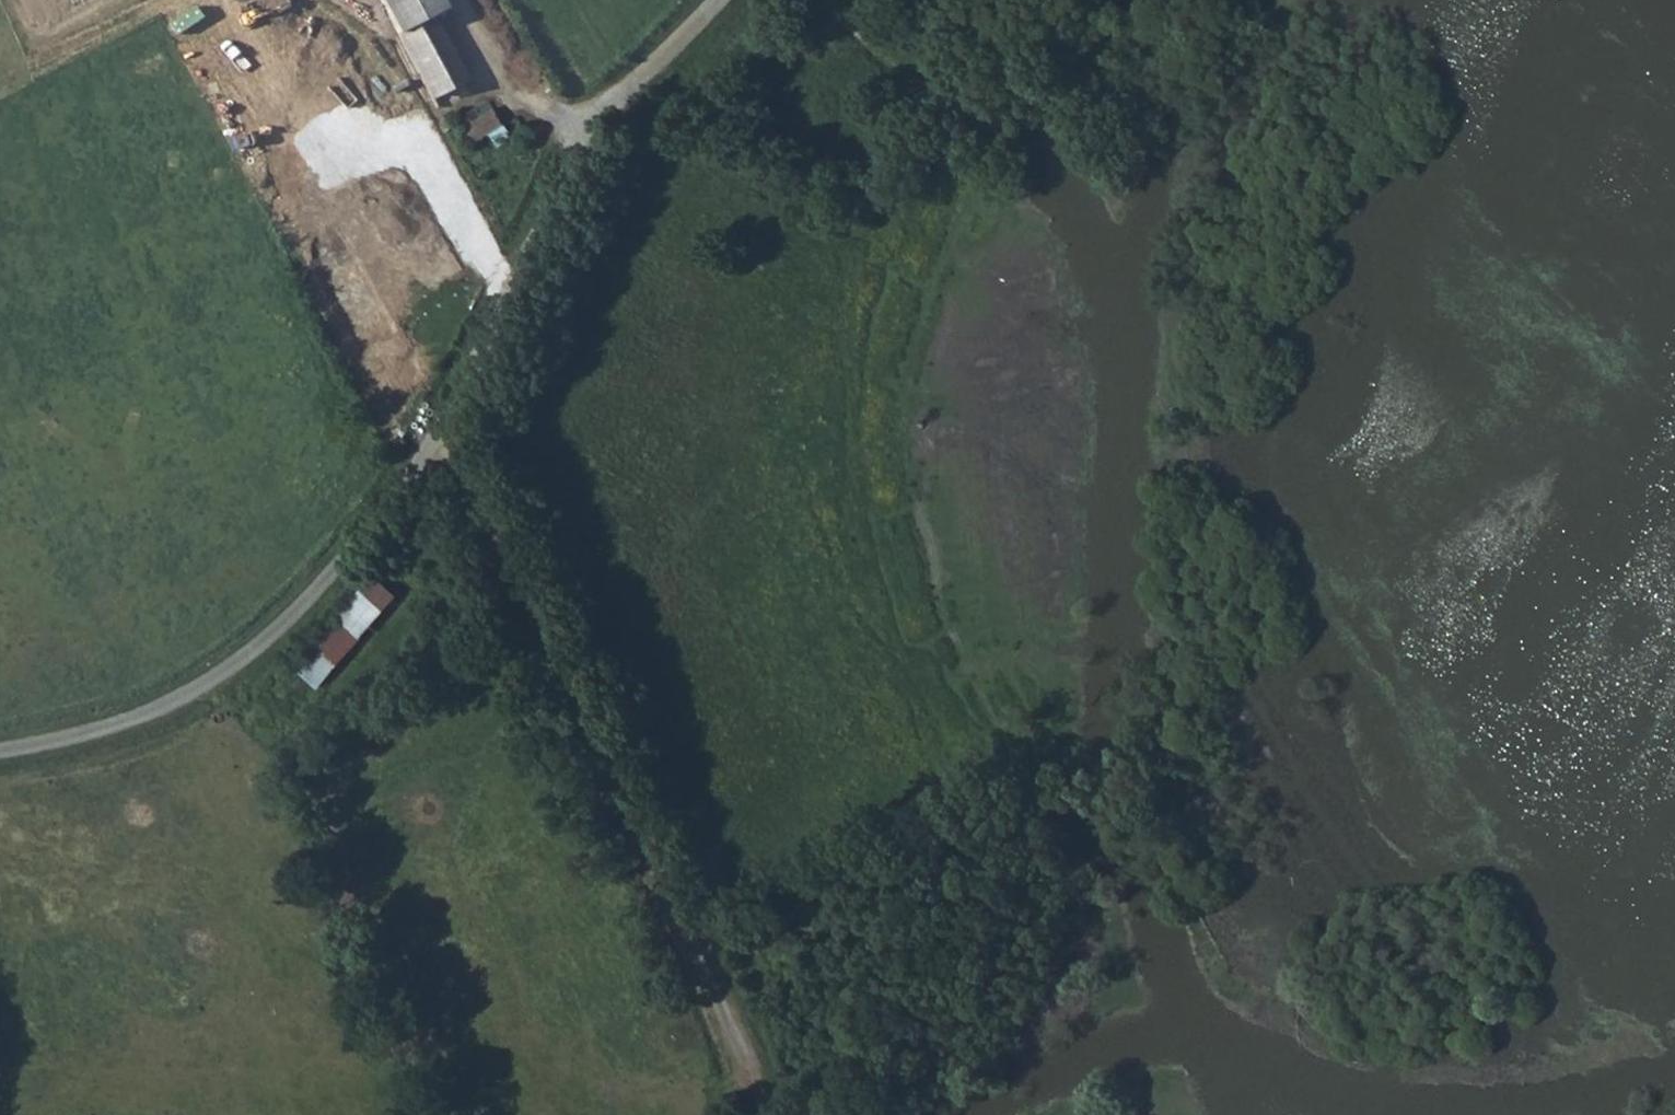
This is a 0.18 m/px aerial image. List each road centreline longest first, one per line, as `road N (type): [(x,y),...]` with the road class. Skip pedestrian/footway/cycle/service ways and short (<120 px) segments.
road 1 (unclassified): [(0,753),(117,724),(170,701),(281,623),(443,422),(588,143),(718,0)]
road 2 (track): [(443,422),(767,1114)]

